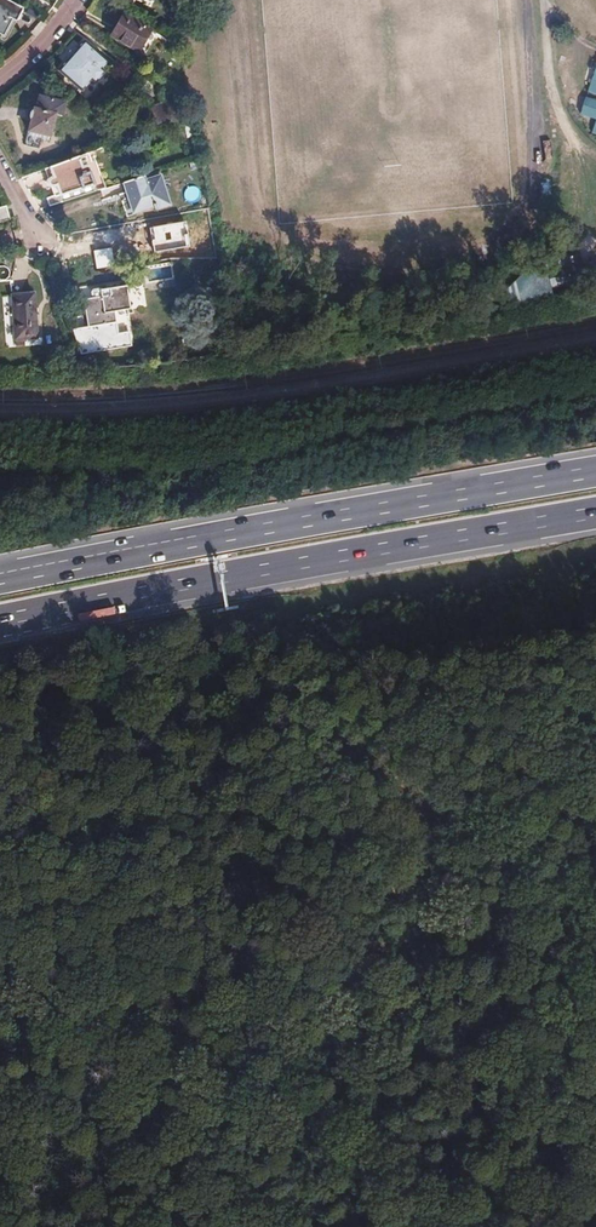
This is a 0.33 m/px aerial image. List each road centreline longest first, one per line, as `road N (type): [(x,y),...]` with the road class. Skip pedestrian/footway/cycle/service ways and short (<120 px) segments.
road 1 (motorway): [(595,473),(0,583)]
road 2 (motorway): [(0,625),(595,516)]
road 3 (track): [(0,470),(211,468),(595,391)]
road 4 (track): [(595,153),(554,110),(537,0)]

